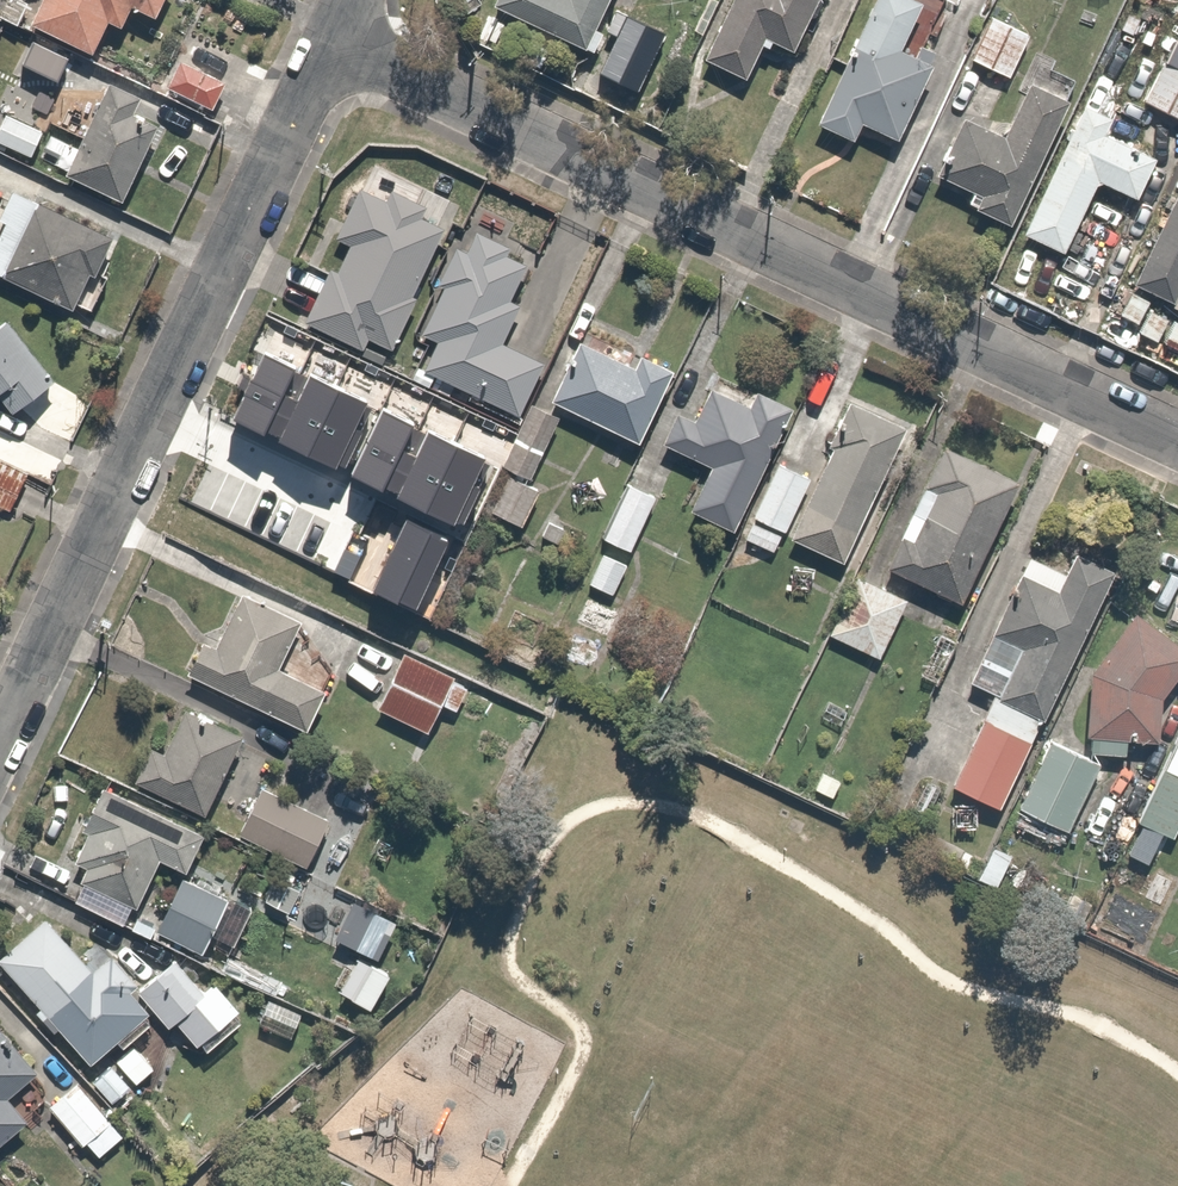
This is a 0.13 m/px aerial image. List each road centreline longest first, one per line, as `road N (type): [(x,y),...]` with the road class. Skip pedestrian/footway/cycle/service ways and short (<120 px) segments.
road 1 (residential): [(338,40),(1177,437)]
road 2 (residential): [(338,40),(0,739)]

